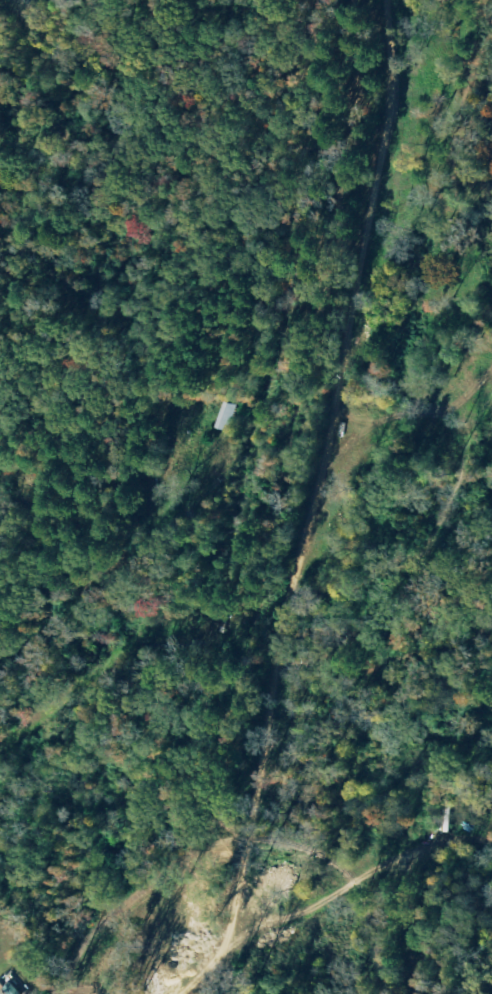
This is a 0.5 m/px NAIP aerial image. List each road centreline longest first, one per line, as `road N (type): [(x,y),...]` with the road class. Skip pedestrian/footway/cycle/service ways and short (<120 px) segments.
road 1 (residential): [(248,469),(0,691)]

